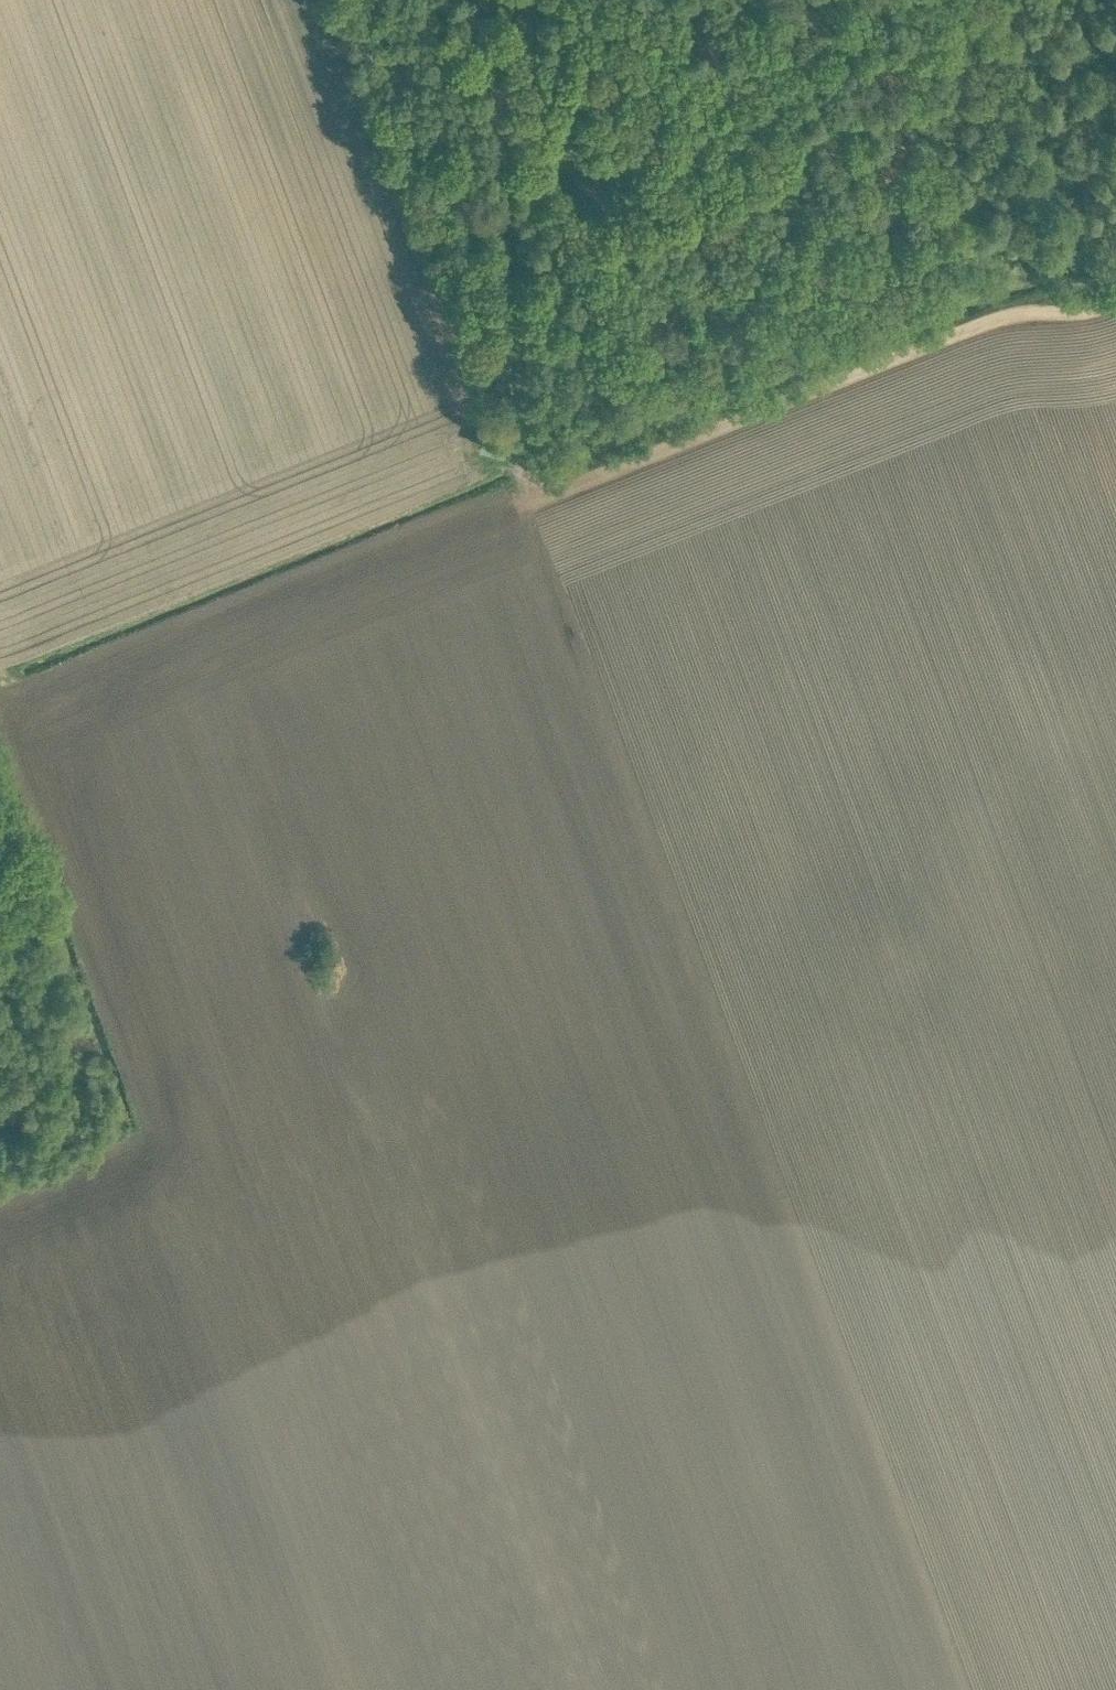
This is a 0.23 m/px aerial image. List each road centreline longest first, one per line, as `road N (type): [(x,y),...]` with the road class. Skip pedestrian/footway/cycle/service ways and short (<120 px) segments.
road 1 (track): [(477,0),(497,78),(523,451),(539,491),(591,478),(1012,313),(1090,309),(1115,298)]

